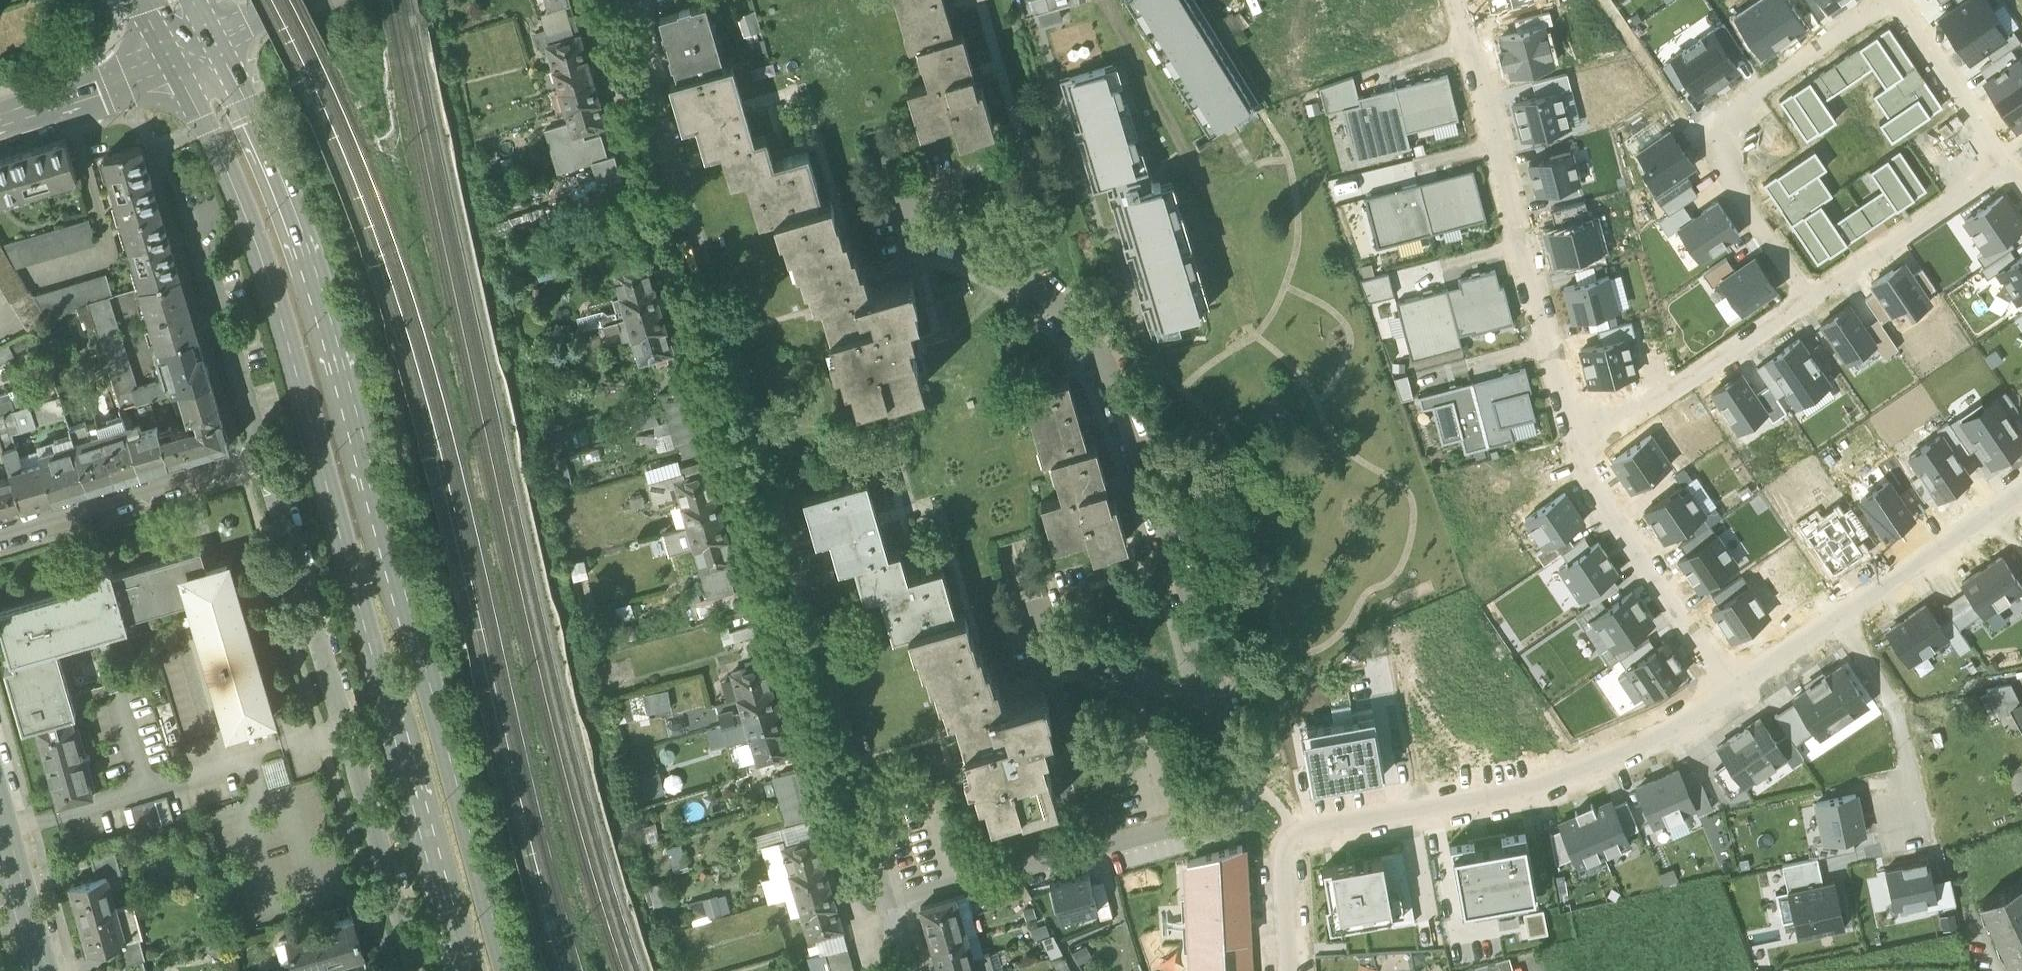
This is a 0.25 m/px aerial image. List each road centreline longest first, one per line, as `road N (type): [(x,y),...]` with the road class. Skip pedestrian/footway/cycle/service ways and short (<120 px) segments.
road 1 (primary): [(508,970),(300,237),(215,43)]
road 2 (primary): [(176,63),(281,317),(471,970)]
road 3 (residential): [(878,903),(616,0)]
road 4 (residential): [(1735,691),(1541,789),(1281,837),(1291,970)]
road 5 (residential): [(1228,726),(1111,373),(1082,330),(961,247)]
road 6 (residential): [(267,453),(422,970)]
road 7 (residential): [(878,903),(1264,801),(1228,726)]
road 8 (residential): [(1579,448),(1459,0)]
road 9 (residential): [(1812,299),(1693,127),(1885,0)]
road 10 (residential): [(1735,691),(1579,448)]
road 11 (residential): [(0,537),(267,453)]
road 12 (residential): [(1579,448),(1812,299)]
road 13 (residential): [(182,205),(267,453)]
road 14 (residential): [(1812,299),(2011,167)]
road 15 (residential): [(1841,622),(1901,709),(1919,835)]
road 16 (residential): [(1228,726),(1069,646),(1055,600)]
road 17 (residential): [(2021,500),(1841,622)]
road 18 (residential): [(1899,0),(2011,167)]
road 19 (residential): [(176,63),(0,126)]
road 20 (residential): [(49,970),(0,800)]
road 21 (residential): [(961,247),(917,222),(918,200),(943,194),(955,231)]
road 22 (residential): [(1841,622),(1735,691)]

